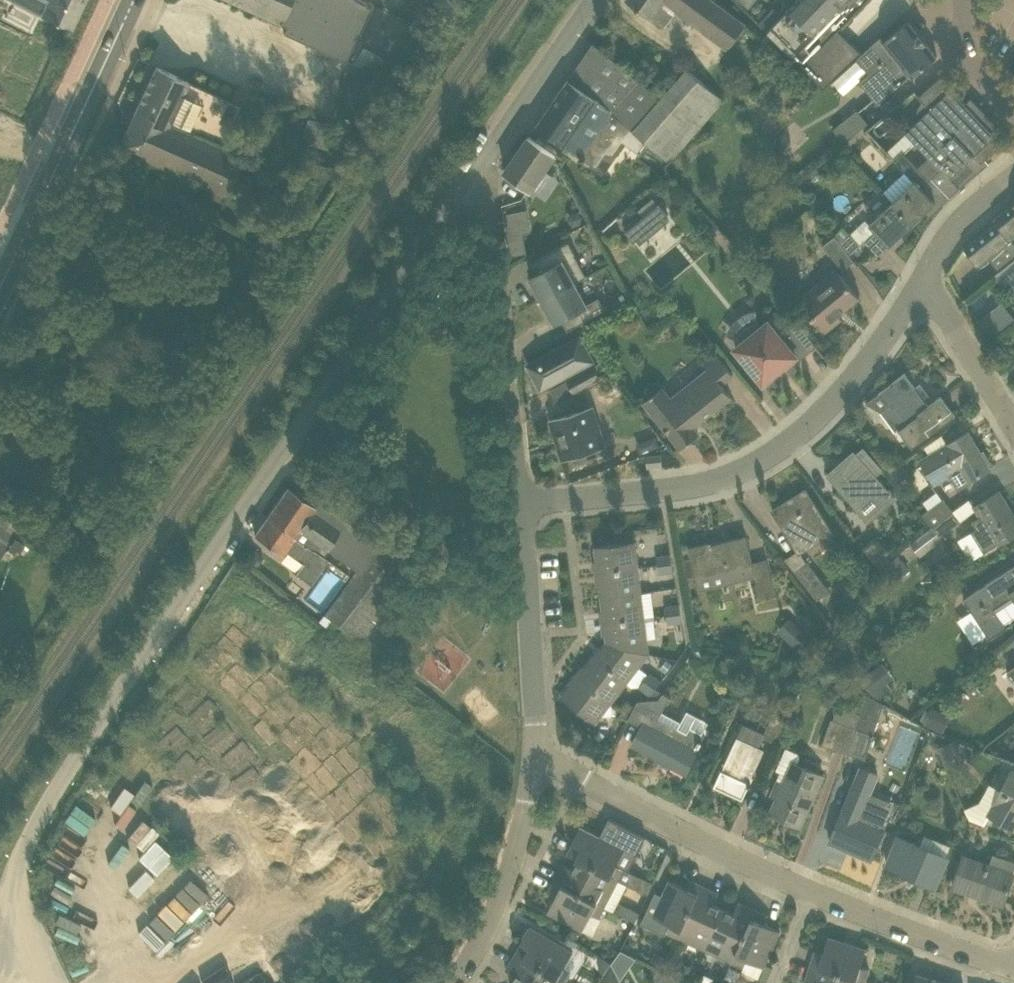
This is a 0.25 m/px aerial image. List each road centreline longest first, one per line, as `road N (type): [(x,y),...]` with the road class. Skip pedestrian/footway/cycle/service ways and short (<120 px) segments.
road 1 (unclassified): [(8,979),(10,900),(39,820),(458,195)]
road 2 (residential): [(1013,969),(812,891),(537,755)]
road 3 (residential): [(517,503),(694,488),(753,467),(802,434),(849,386),(924,279)]
road 4 (residential): [(517,503),(489,217),(458,195)]
road 5 (secondary): [(0,279),(130,0)]
road 6 (residential): [(537,755),(517,503)]
road 7 (residential): [(456,982),(500,902),(537,755)]
road 8 (residential): [(458,195),(594,0)]
road 9 (residential): [(1013,426),(924,279)]
road 10 (residential): [(924,279),(960,218),(1013,176)]
road 11 (tertiary): [(1013,109),(967,50),(963,0)]

